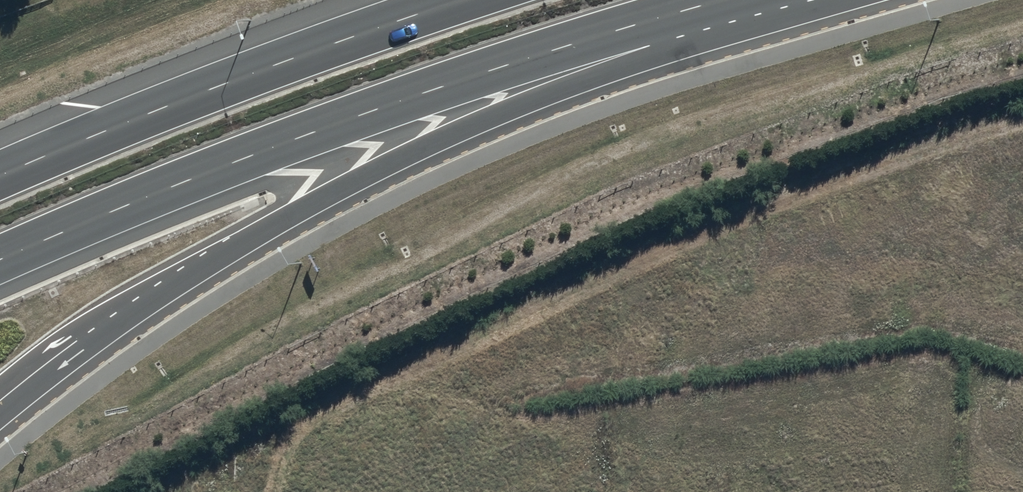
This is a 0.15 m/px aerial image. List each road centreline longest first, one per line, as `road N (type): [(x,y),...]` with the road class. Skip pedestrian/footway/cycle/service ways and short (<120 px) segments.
road 1 (trunk): [(821,0),(545,96),(389,164),(154,297),(0,404)]
road 2 (trunk): [(715,0),(392,104),(0,261)]
road 3 (trunk): [(0,170),(213,81),(453,0)]

